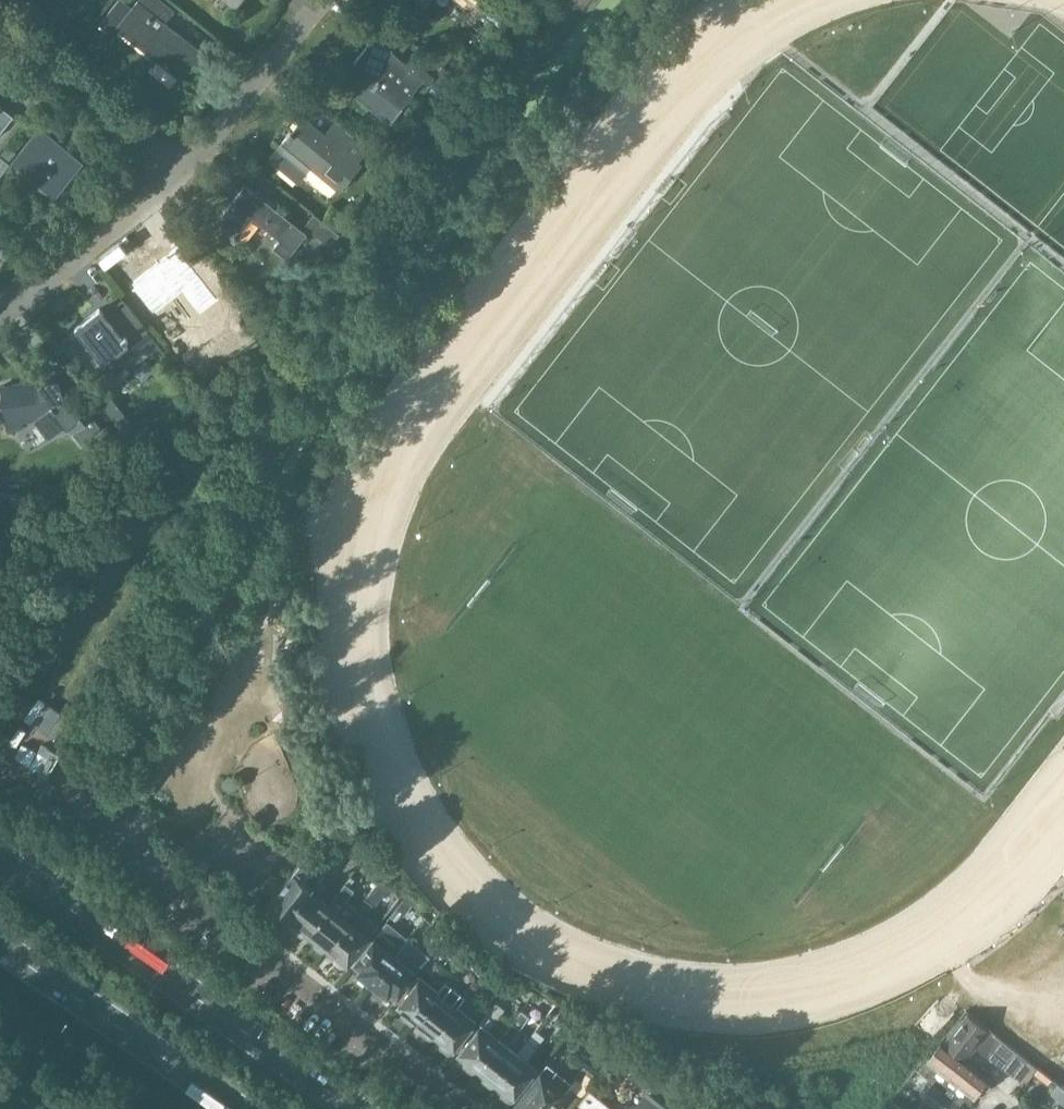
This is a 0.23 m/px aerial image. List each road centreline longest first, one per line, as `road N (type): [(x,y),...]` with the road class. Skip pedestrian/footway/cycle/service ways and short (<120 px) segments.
road 1 (residential): [(453,1108),(0,767)]
road 2 (trunk): [(355,1108),(0,860)]
road 3 (trunk): [(0,949),(236,1108)]
road 4 (residential): [(184,177),(0,25)]
road 5 (residential): [(0,315),(184,177)]
road 6 (residential): [(184,177),(326,0)]

